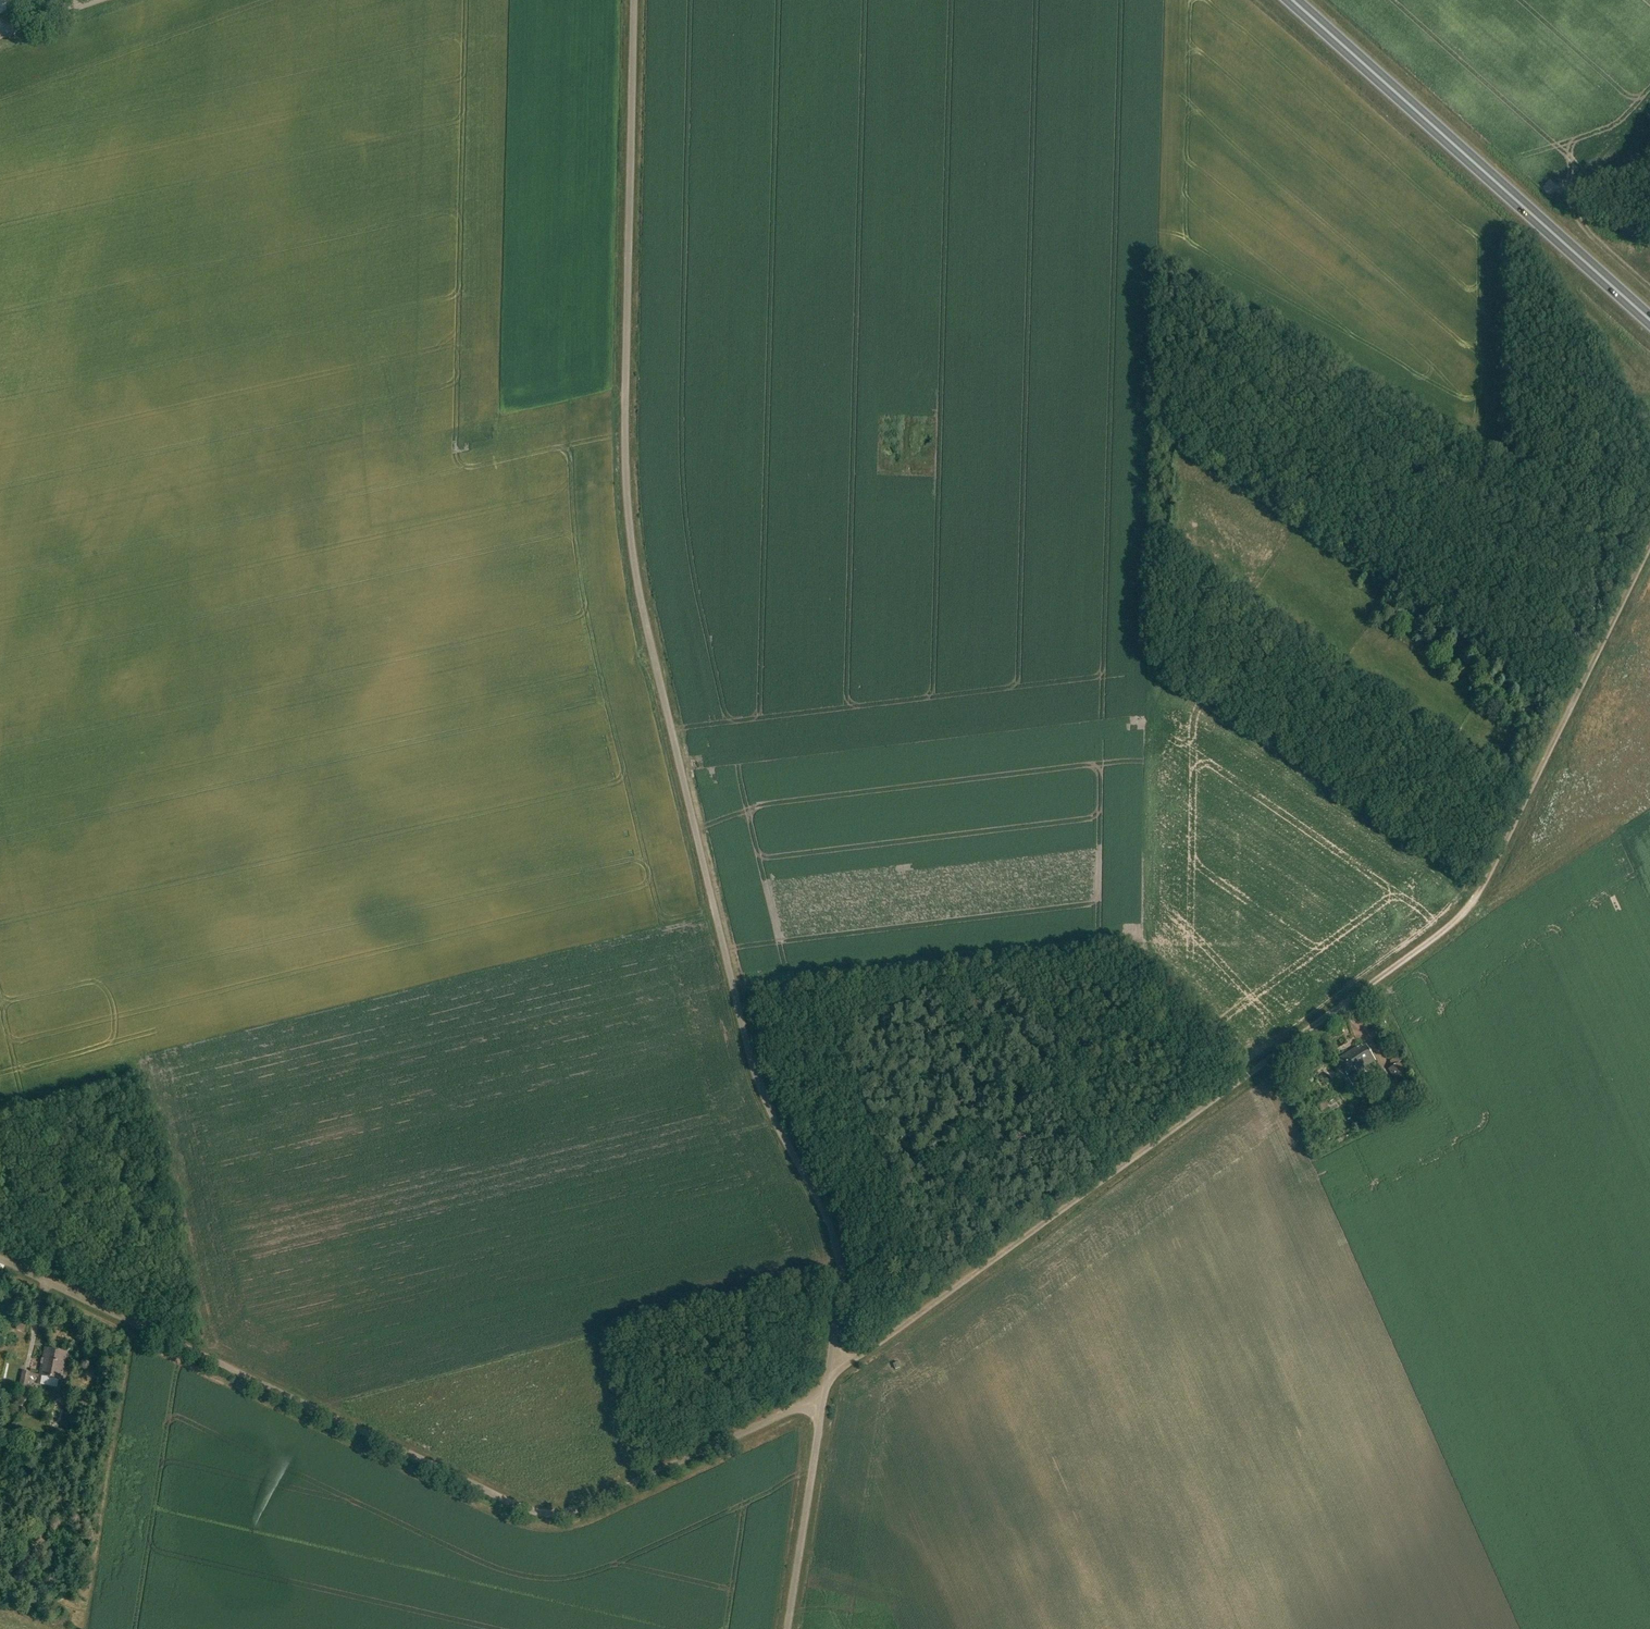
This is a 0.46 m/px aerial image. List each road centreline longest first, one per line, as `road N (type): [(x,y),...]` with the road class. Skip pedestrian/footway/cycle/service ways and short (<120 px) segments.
road 1 (unclassified): [(826,1382),(837,1252),(749,1047),(637,583),(625,456),(634,0)]
road 2 (unclassified): [(826,1382),(1456,921),(1482,884),(1649,543)]
road 3 (unclassified): [(826,1382),(798,1406),(584,1505),(545,1513),(0,1258)]
road 4 (trunk): [(1649,320),(1295,0)]
road 5 (unclassified): [(787,1628),(826,1382)]

